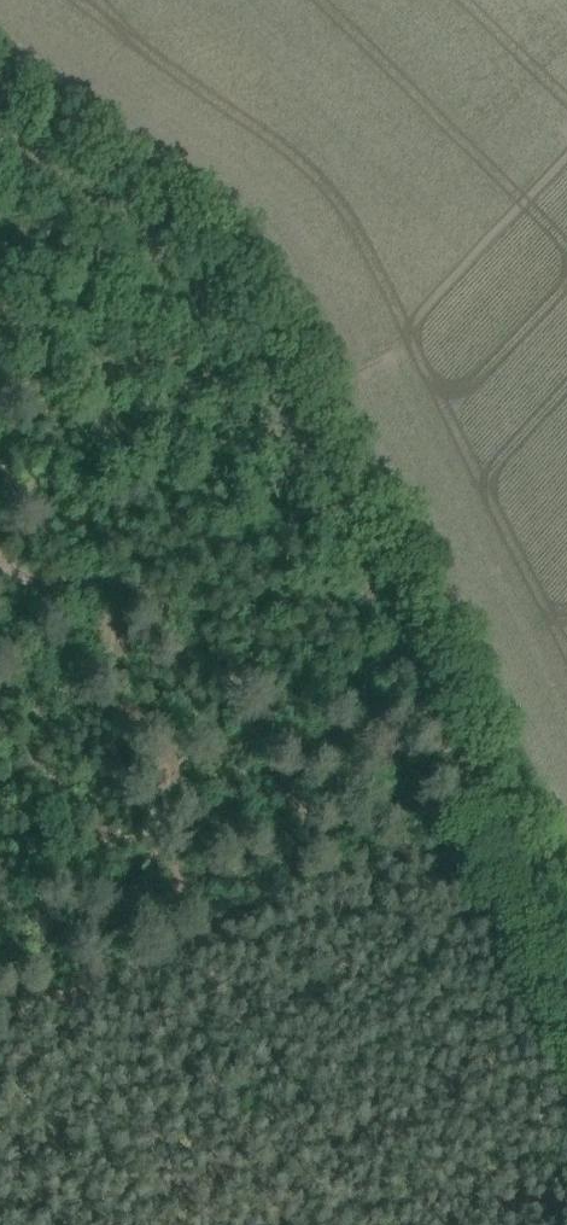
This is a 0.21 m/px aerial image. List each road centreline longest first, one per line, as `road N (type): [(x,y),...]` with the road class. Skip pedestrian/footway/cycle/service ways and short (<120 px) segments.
road 1 (track): [(0,118),(182,265),(230,322),(566,985)]
road 2 (track): [(0,410),(84,376),(185,377),(251,367)]

